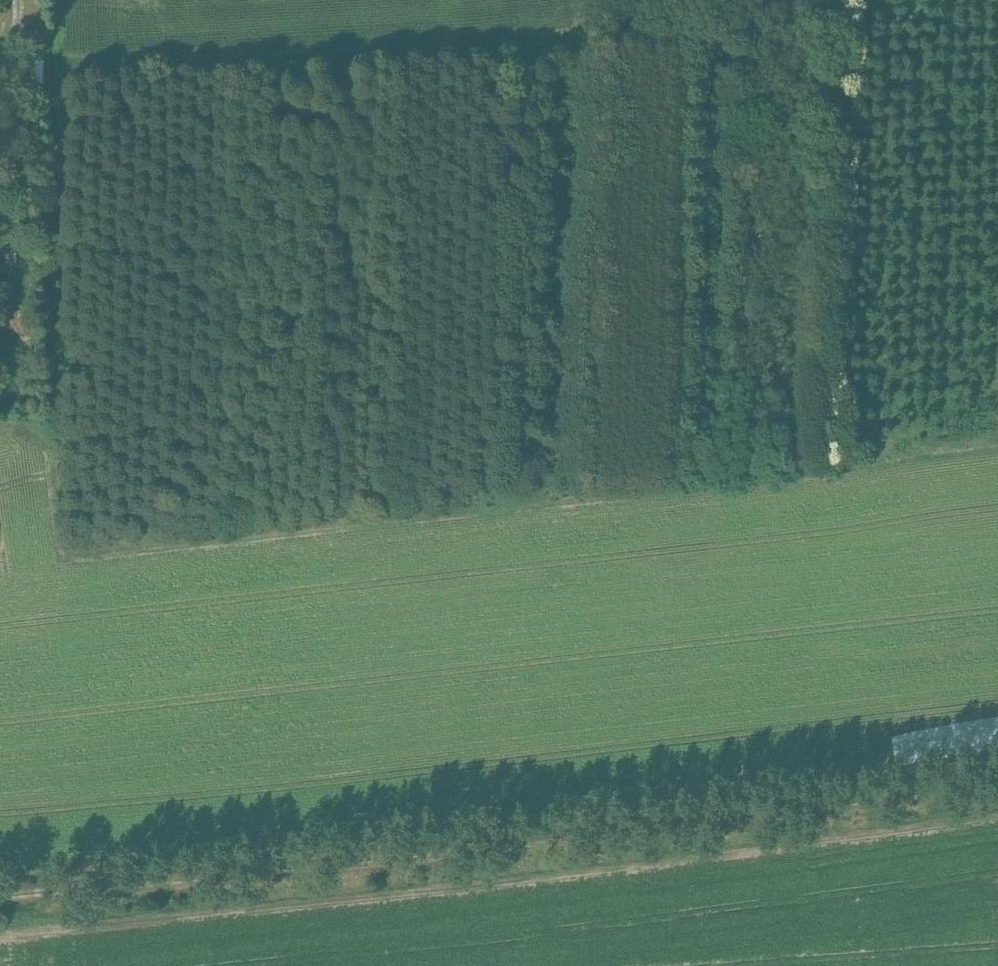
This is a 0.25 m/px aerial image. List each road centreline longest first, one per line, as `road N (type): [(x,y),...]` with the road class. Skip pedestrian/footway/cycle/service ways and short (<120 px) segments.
road 1 (track): [(997,791),(588,850),(0,907)]

